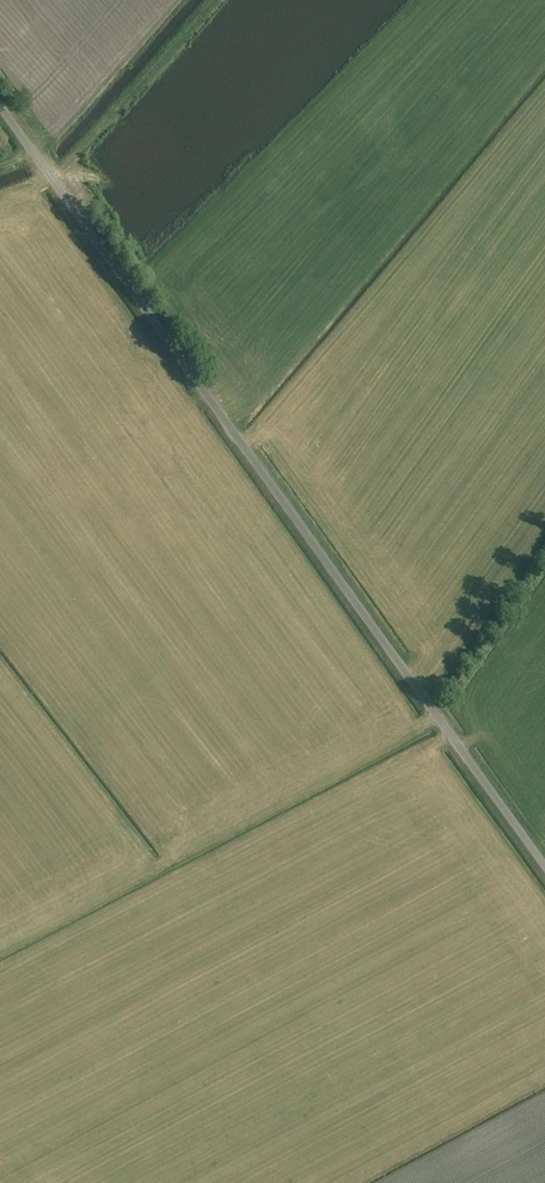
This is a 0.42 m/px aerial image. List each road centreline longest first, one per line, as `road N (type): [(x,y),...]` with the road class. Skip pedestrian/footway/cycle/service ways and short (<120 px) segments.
road 1 (unclassified): [(544,866),(0,106)]
road 2 (track): [(47,172),(96,134),(216,0)]

